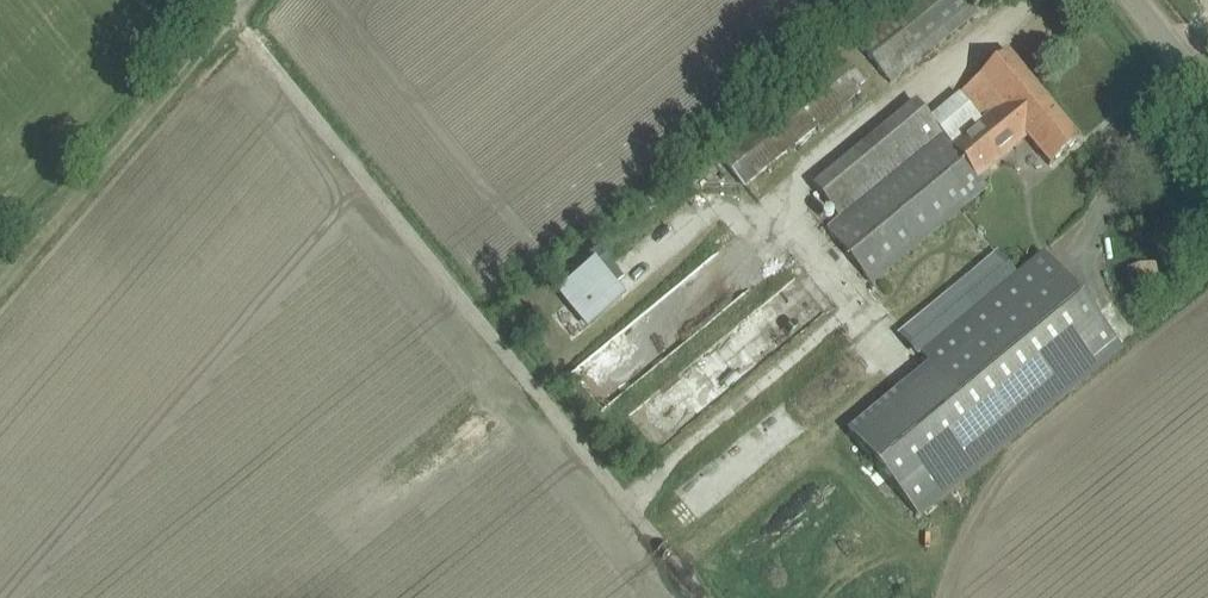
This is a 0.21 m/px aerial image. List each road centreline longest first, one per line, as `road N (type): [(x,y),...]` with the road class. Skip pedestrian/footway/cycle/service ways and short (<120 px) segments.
road 1 (track): [(701,597),(236,17)]
road 2 (track): [(0,291),(251,0)]

